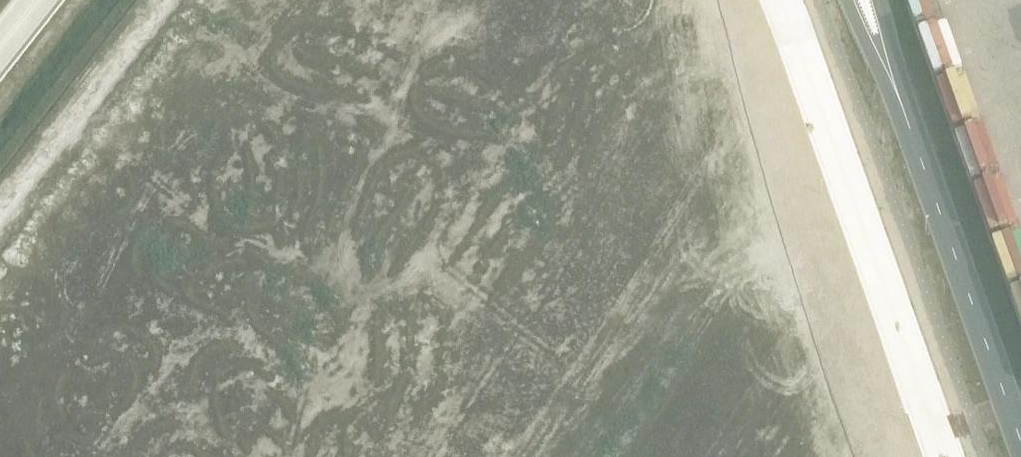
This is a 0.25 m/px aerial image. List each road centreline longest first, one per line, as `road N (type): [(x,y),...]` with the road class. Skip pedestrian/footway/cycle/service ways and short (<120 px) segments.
road 1 (unclassified): [(1020,436),(864,0)]

